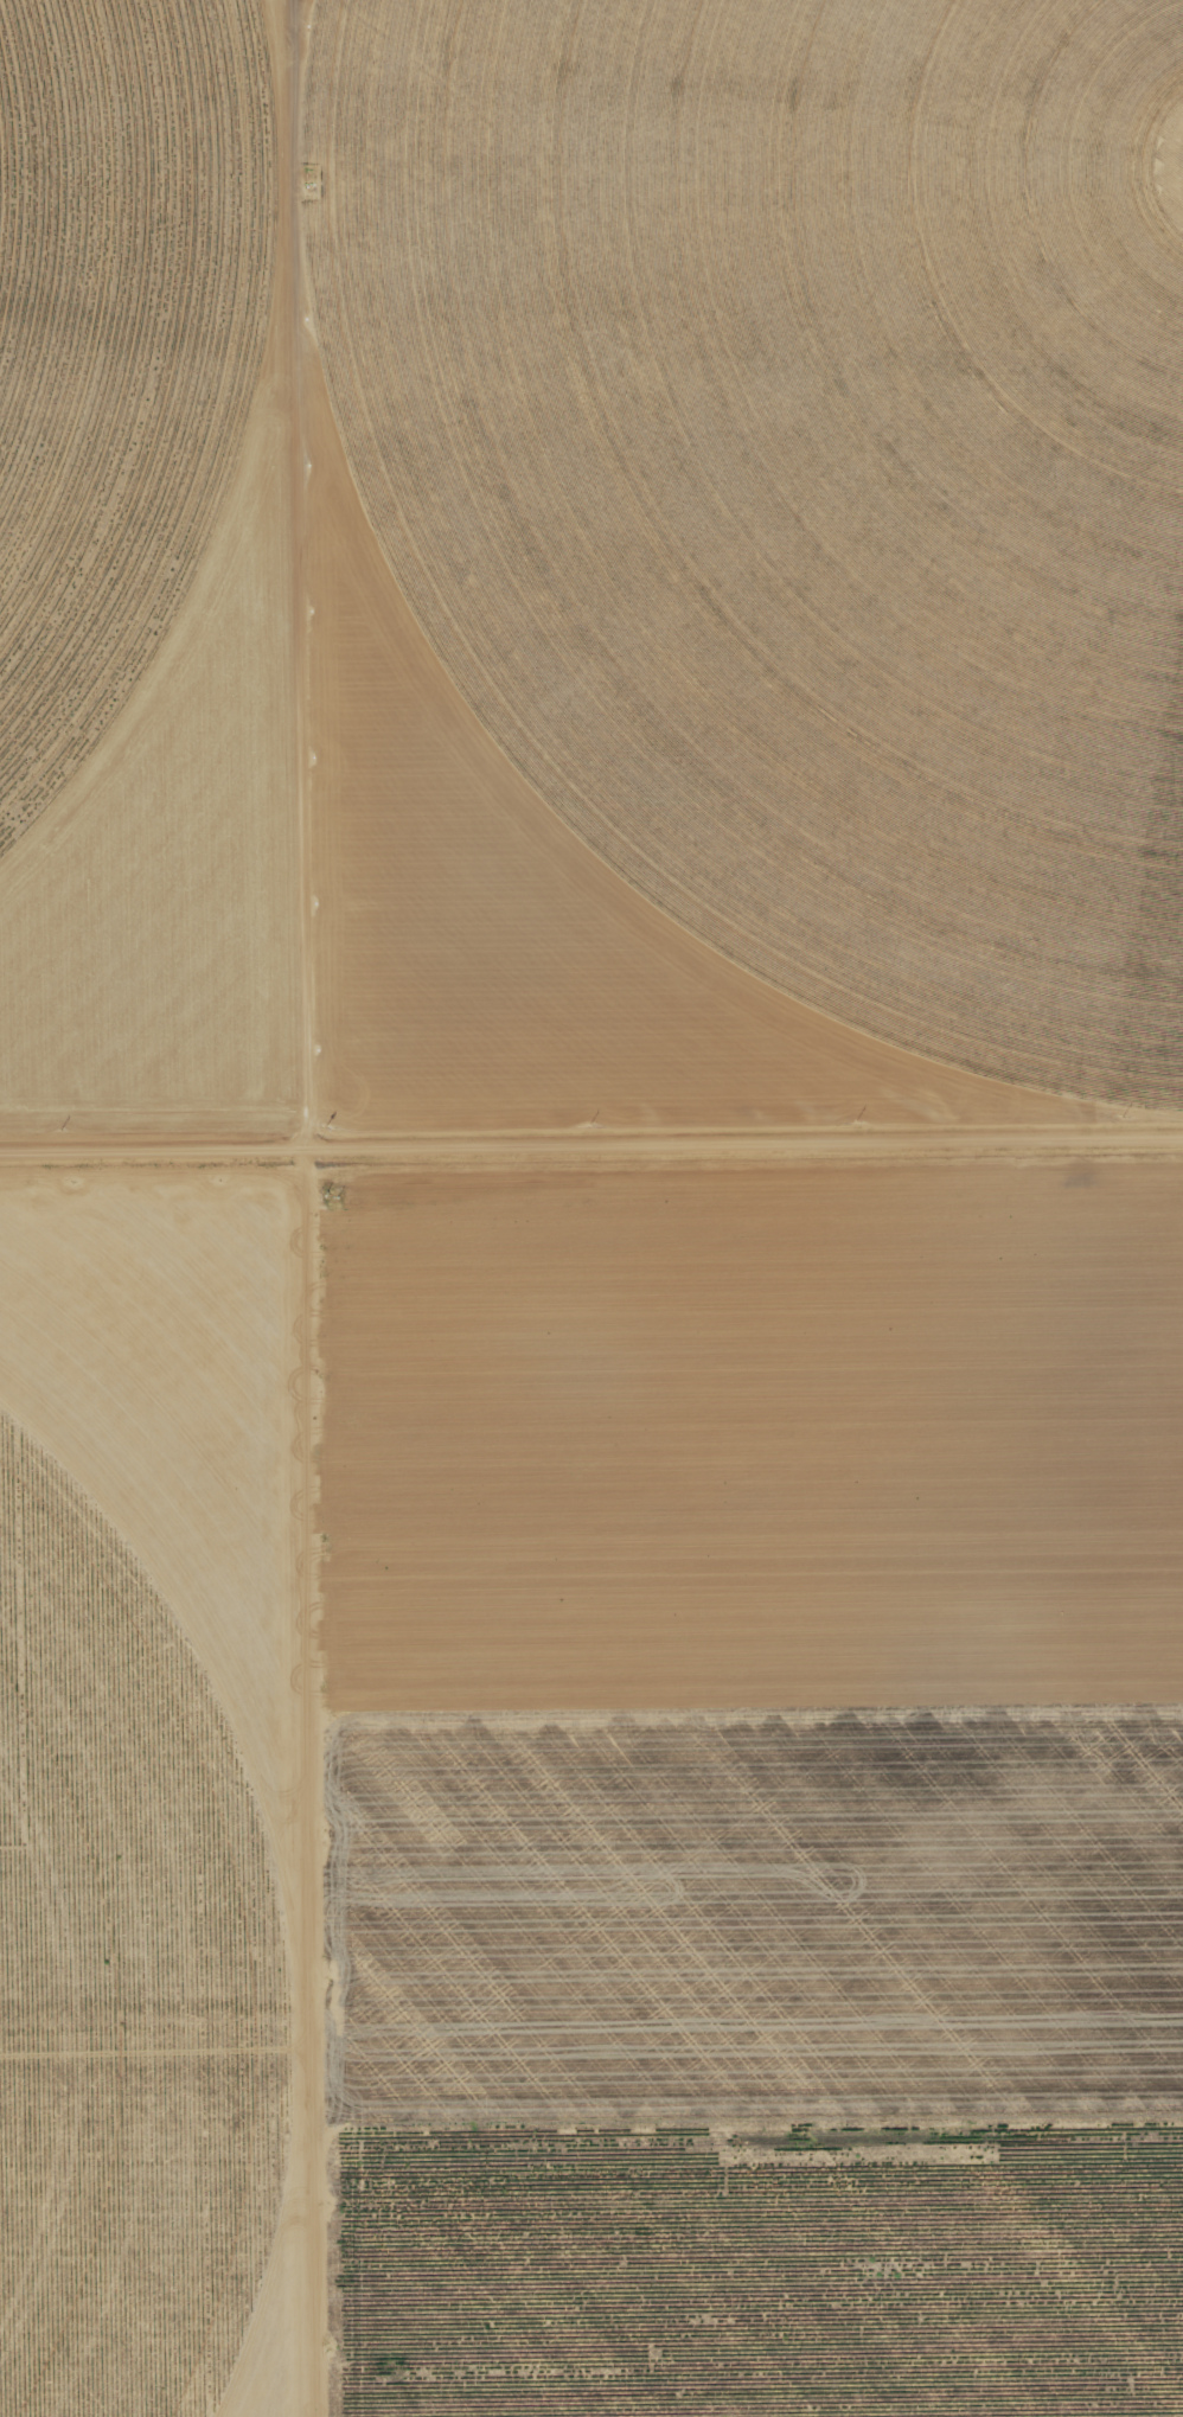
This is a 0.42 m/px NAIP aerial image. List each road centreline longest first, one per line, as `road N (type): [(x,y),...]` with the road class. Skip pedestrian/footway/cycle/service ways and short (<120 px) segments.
road 1 (track): [(325,2416),(293,0)]
road 2 (residential): [(0,1157),(1182,1146)]

